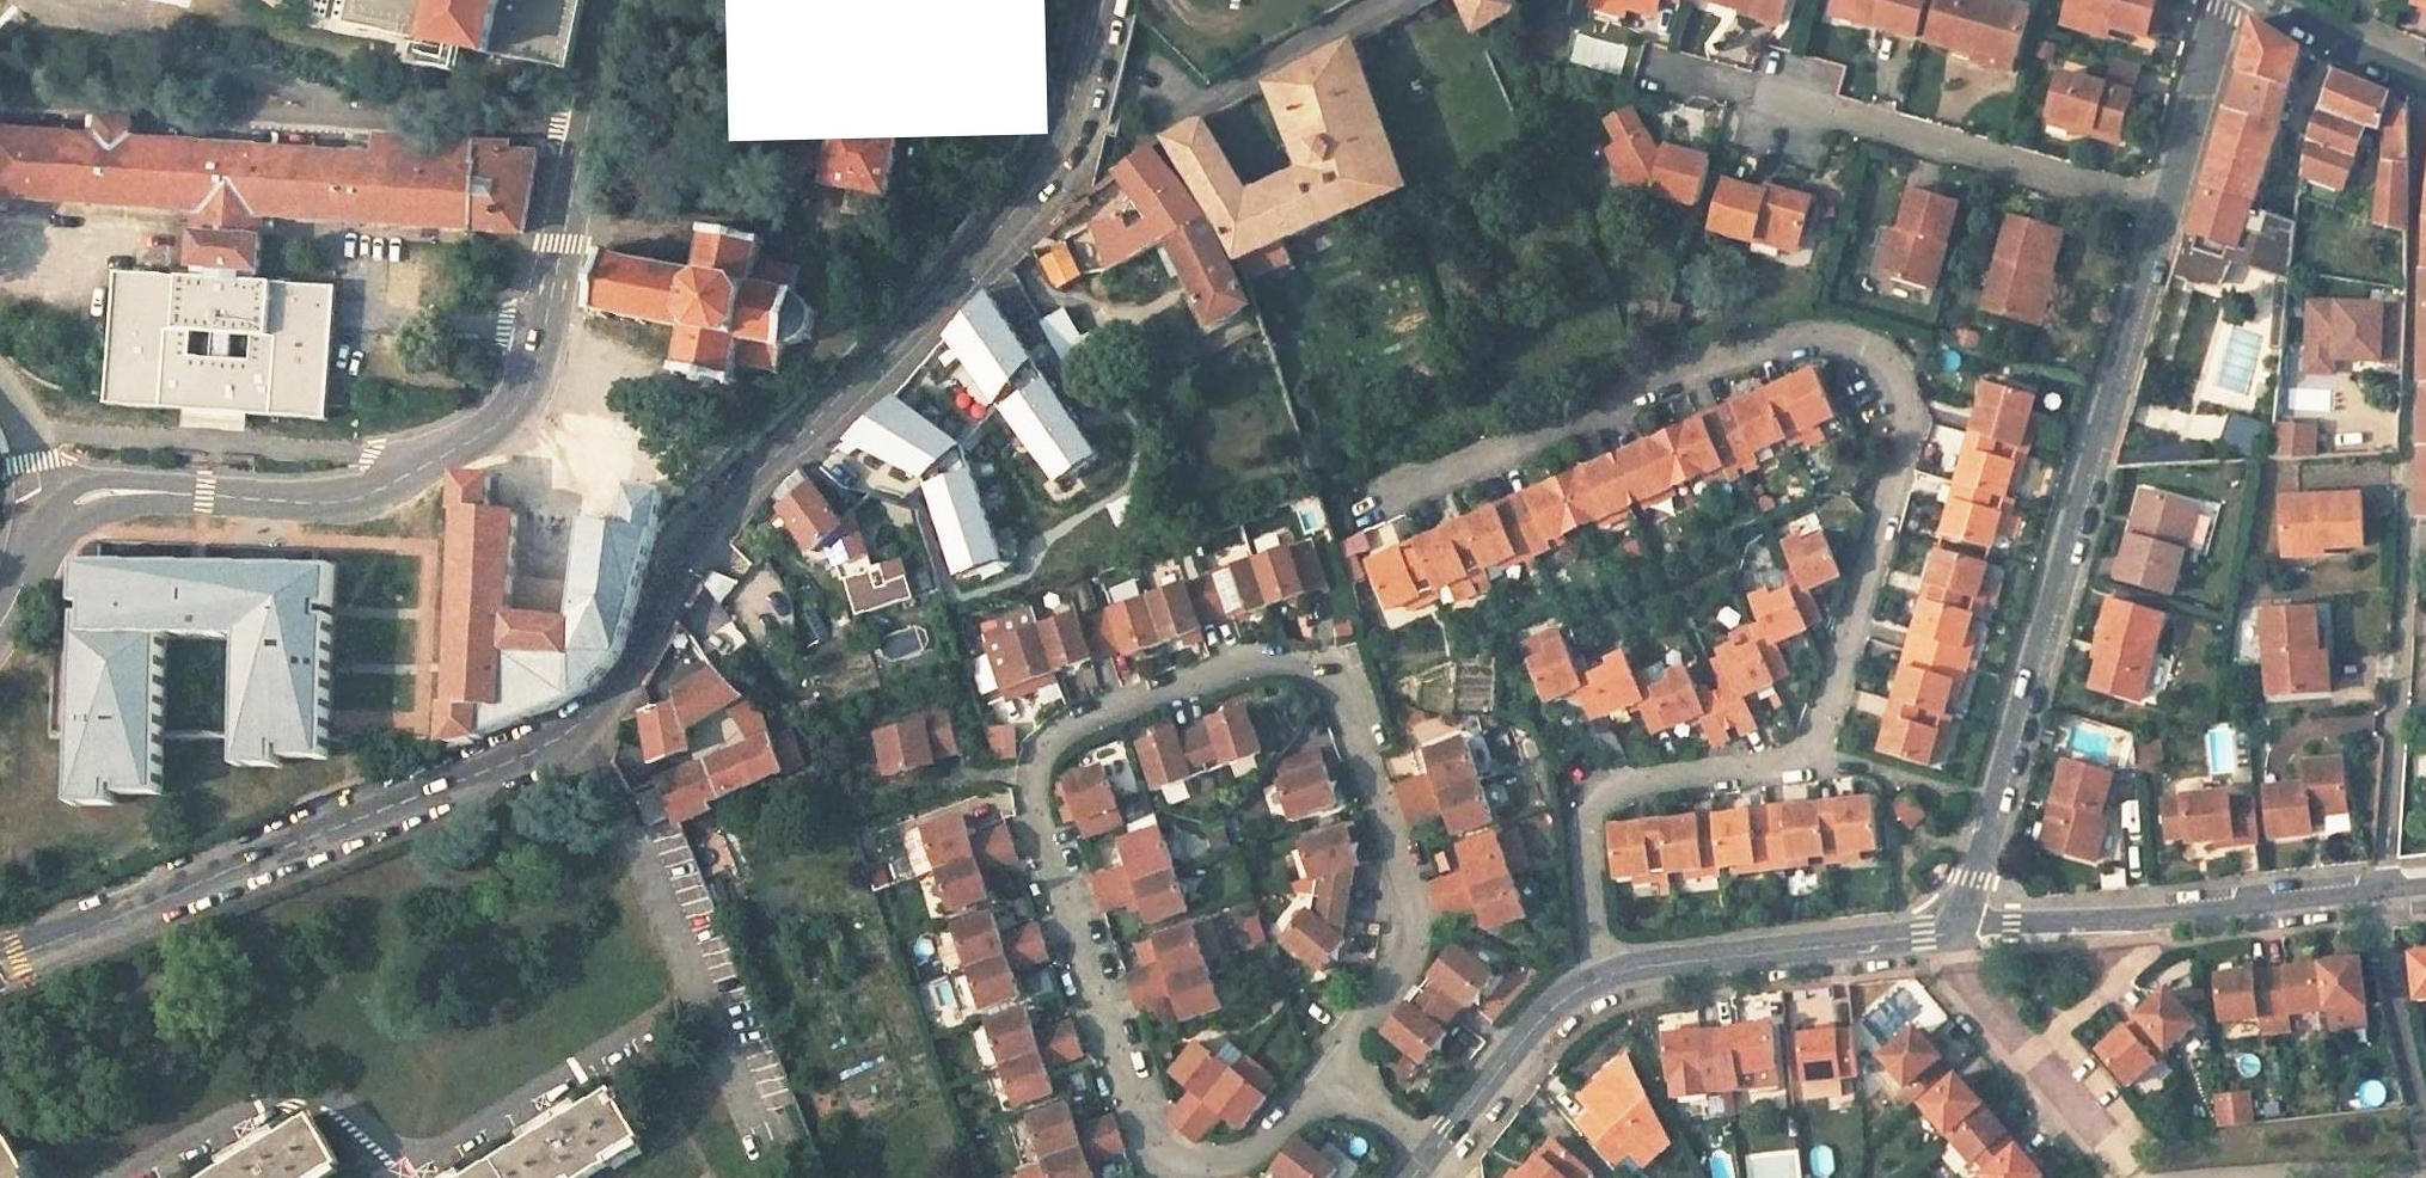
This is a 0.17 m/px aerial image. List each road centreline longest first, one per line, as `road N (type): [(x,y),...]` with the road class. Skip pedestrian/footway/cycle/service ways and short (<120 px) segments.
road 1 (tertiary): [(1097,0),(1069,123),(1014,209),(703,527),(608,707),(578,738),(0,964)]
road 2 (residential): [(1358,512),(1786,333),(1869,359),(1897,410),(1896,448),(1816,737),(1786,761),(1592,798),(1578,824),(1593,985)]
road 3 (residential): [(1321,1072),(1404,961),(1413,934),(1333,685),(1298,663),(1260,662),(1156,694),(1054,742),(1033,763),(1026,794),(1147,1147),(1190,1168),(1214,1166),(1260,1145)]
road 4 (residential): [(2423,92),(2401,679),(2383,886)]
road 5 (residential): [(1953,933),(2166,204)]
road 6 (residential): [(1651,67),(2166,204)]
road 7 (residential): [(2383,886),(1953,933)]
road 8 (residential): [(1953,933),(1653,961),(1593,985)]
road 9 (unclassified): [(1381,0),(1192,102),(1128,86)]
road 10 (residential): [(2383,886),(2386,965),(2425,1134)]
road 11 (residential): [(1593,985),(1564,996),(1427,1155)]
road 12 (residential): [(2166,204),(2222,0)]
road 13 (unclassified): [(2270,0),(2423,92)]
road 14 (residential): [(1427,1155),(1321,1072)]

